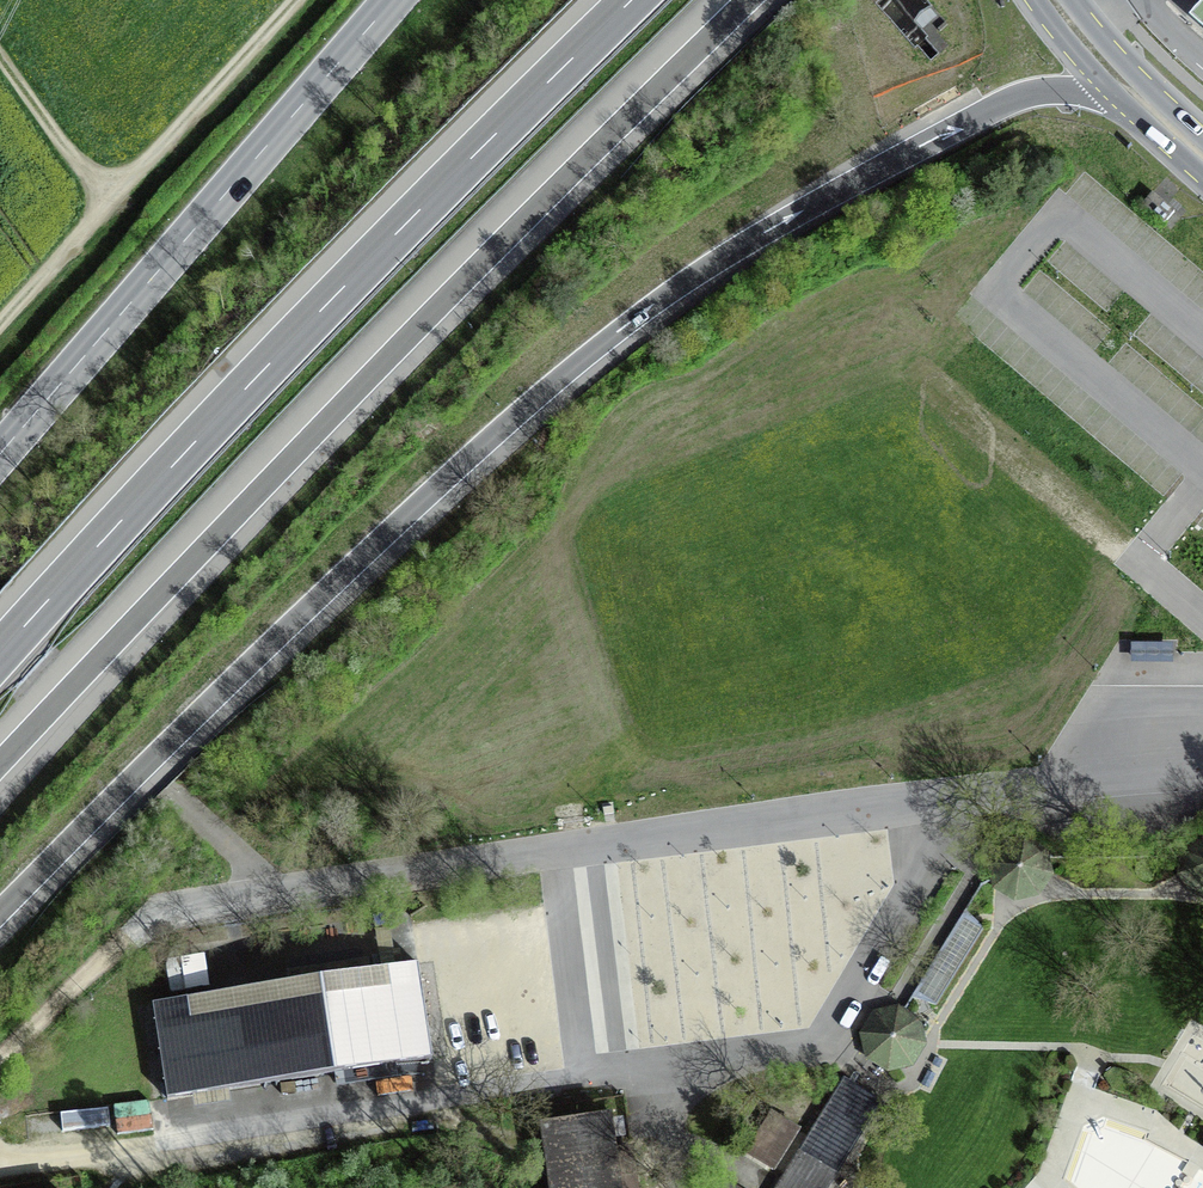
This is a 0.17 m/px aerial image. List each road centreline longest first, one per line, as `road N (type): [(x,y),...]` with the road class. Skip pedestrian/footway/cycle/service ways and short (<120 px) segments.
road 1 (motorway): [(0,913),(373,551),(677,292),(806,210),(1019,98),(1116,94)]
road 2 (residential): [(1202,769),(972,792),(179,906)]
road 3 (motorway): [(634,0),(314,322),(0,657)]
road 4 (motorway): [(0,767),(442,305)]
road 5 (tertiary): [(0,454),(394,0)]
road 6 (track): [(0,322),(297,0)]
road 7 (trunk): [(442,305),(751,0)]
road 8 (primary): [(1202,138),(1069,0)]
road 9 (track): [(0,56),(71,152),(115,196)]
road 10 (primary): [(1035,0),(1116,94)]
road 11 (primary): [(1116,94),(1202,176)]

